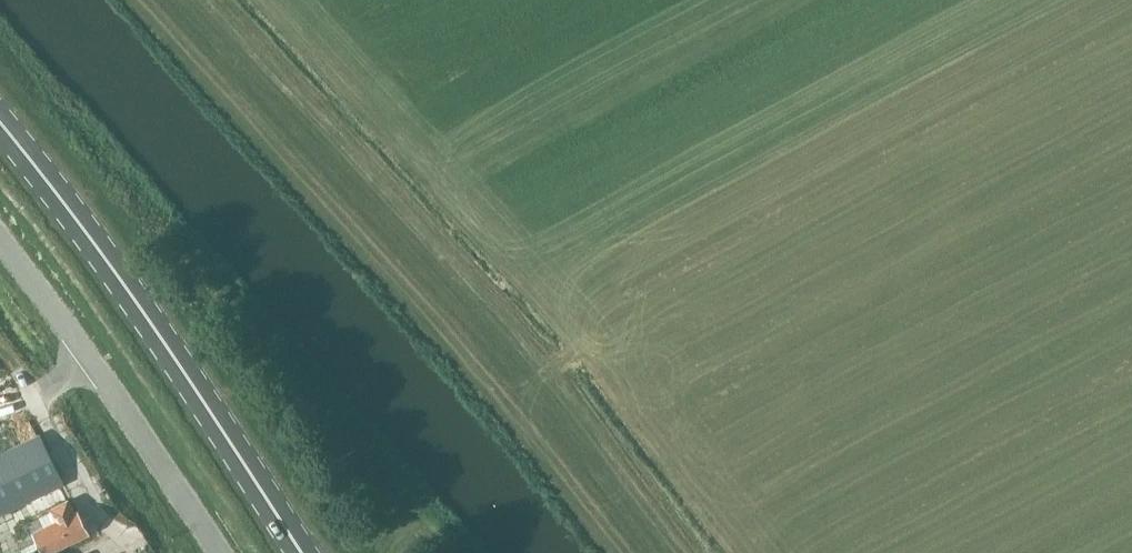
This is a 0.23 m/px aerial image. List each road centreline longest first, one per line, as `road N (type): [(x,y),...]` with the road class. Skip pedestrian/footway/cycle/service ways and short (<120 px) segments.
road 1 (primary): [(302,552),(187,379),(0,123)]
road 2 (unclassified): [(0,241),(218,552)]

